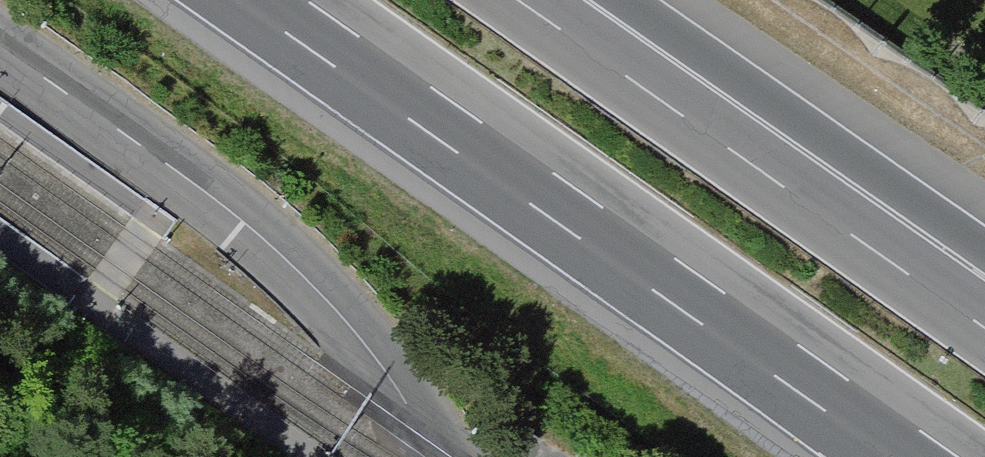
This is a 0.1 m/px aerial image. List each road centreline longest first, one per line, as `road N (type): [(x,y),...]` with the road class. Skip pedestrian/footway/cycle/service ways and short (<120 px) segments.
road 1 (motorway): [(272,0),(857,411)]
road 2 (unclassified): [(445,456),(347,321),(280,254),(0,48)]
road 3 (motorway): [(984,308),(686,93)]
road 4 (motorway): [(984,274),(686,93)]
road 5 (motorway): [(686,93),(552,0)]

